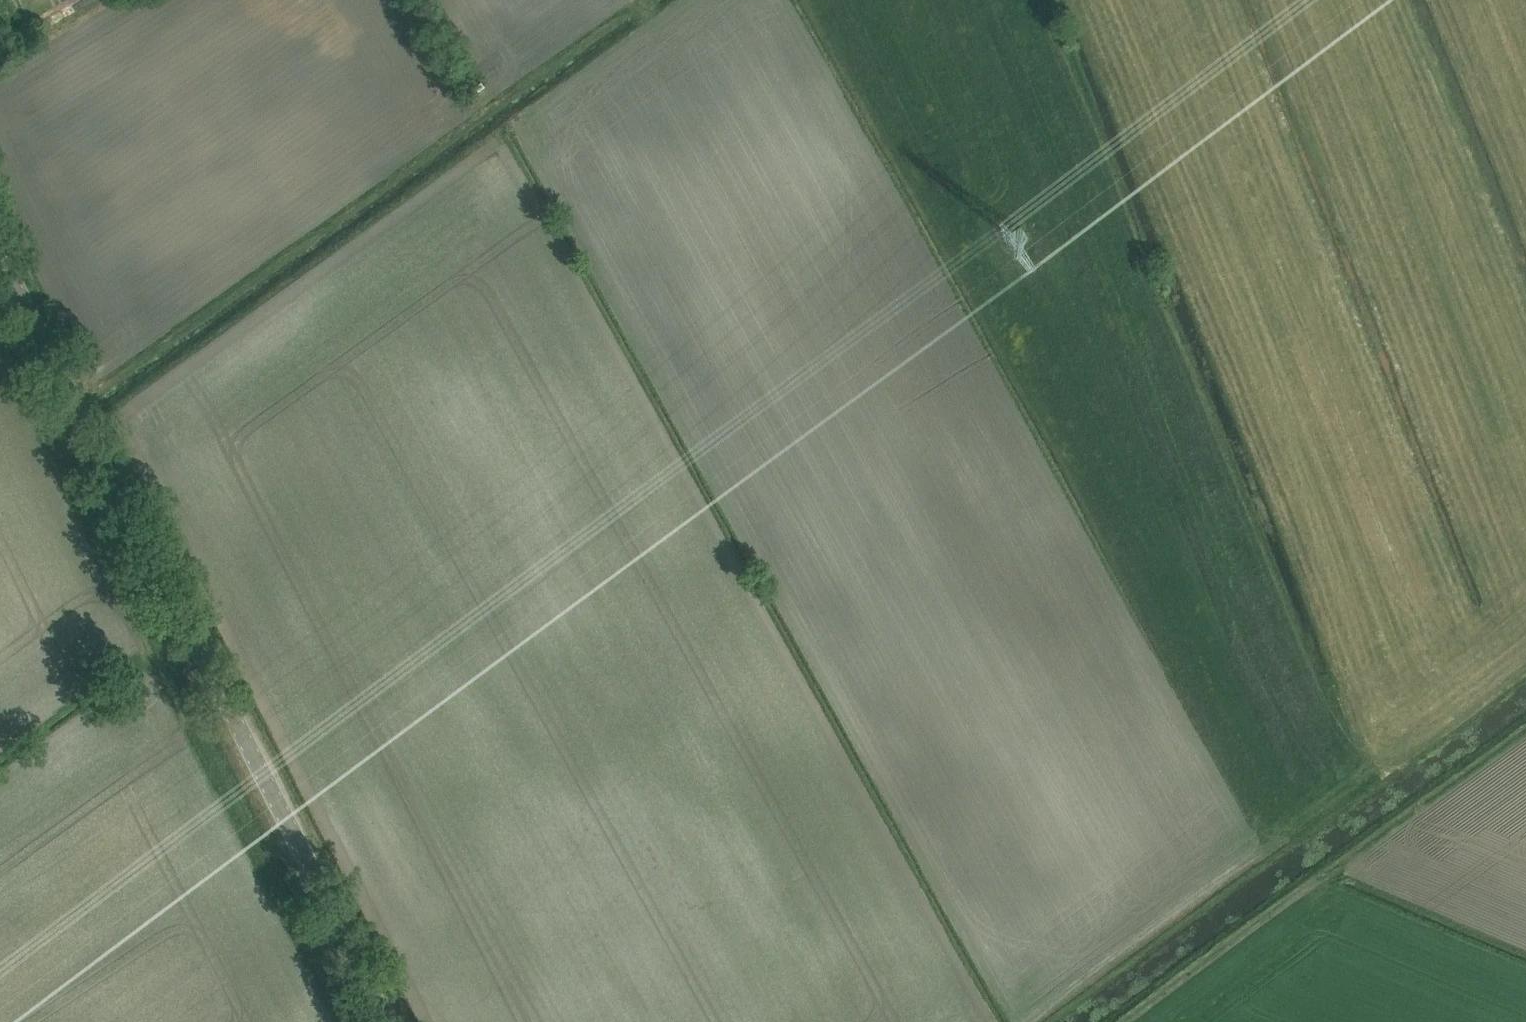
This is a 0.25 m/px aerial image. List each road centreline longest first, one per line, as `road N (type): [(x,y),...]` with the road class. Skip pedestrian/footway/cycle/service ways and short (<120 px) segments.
road 1 (tertiary): [(387,1021),(0,255)]

